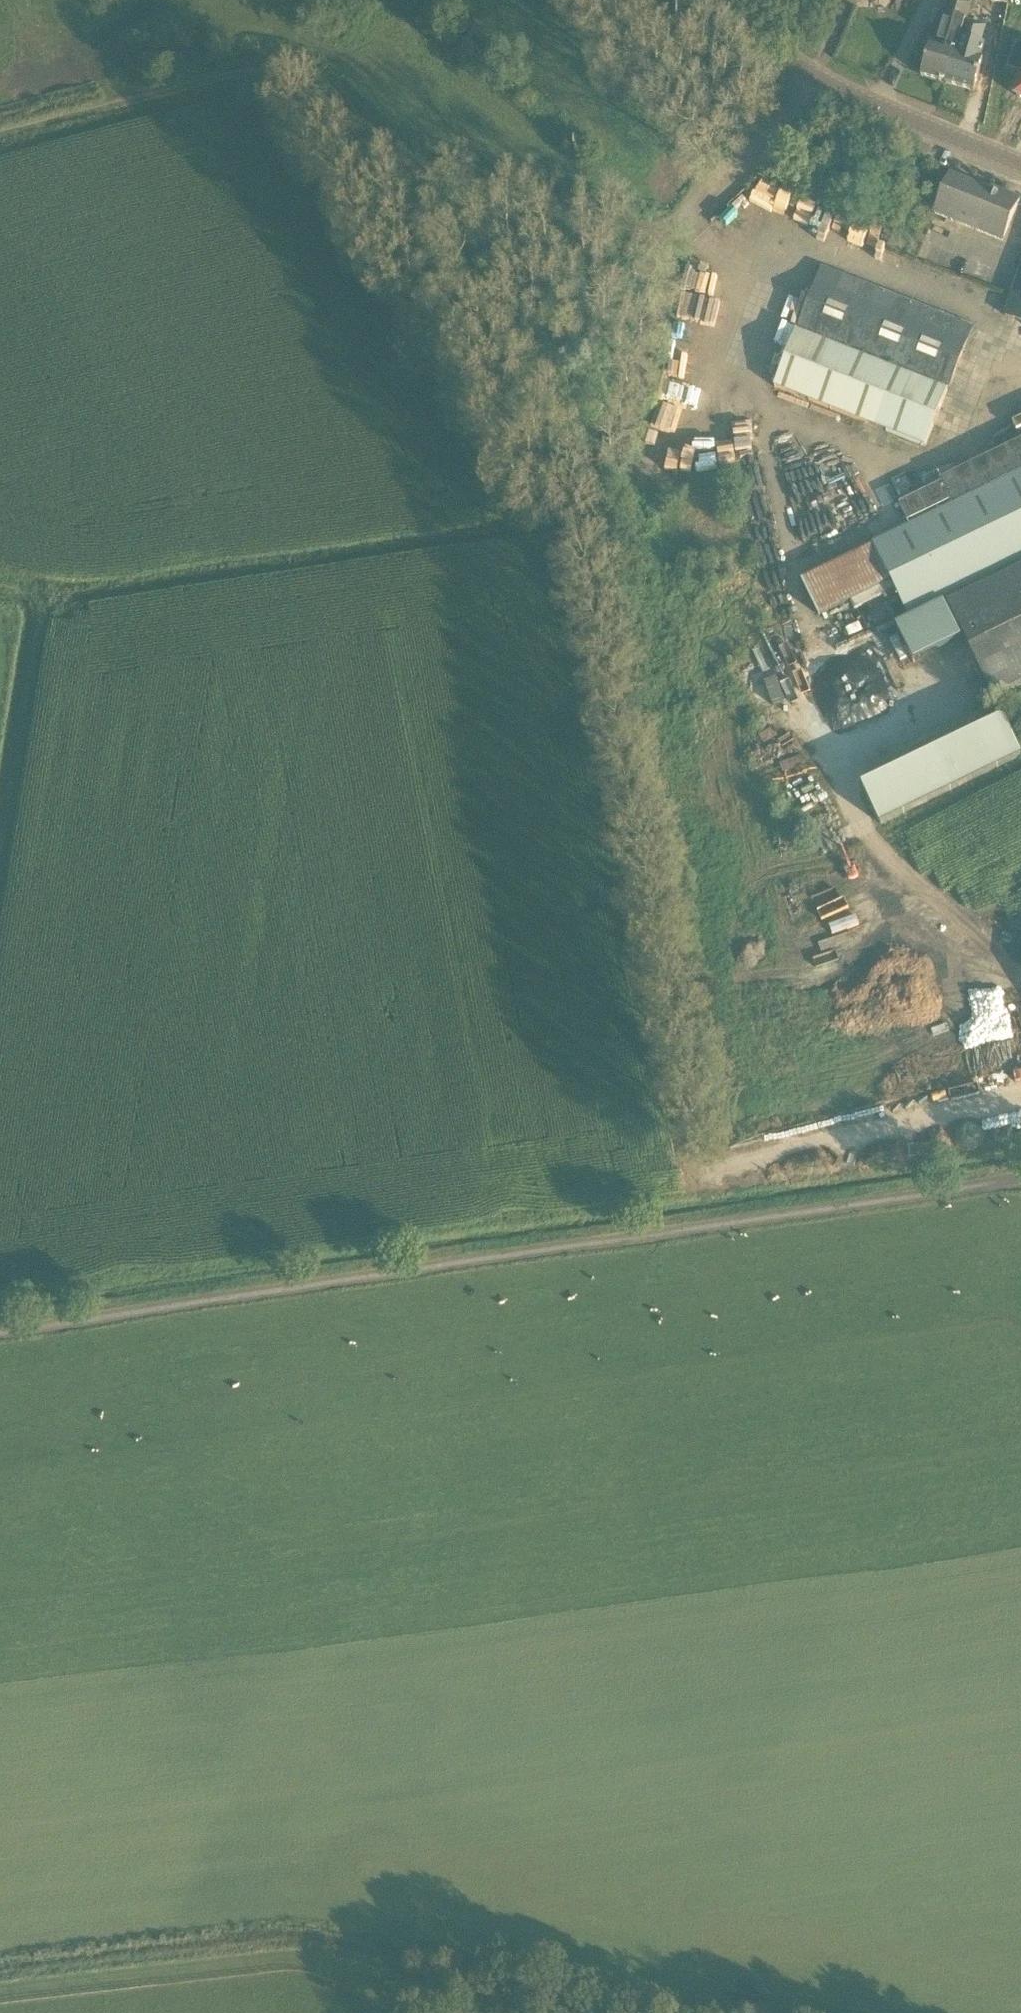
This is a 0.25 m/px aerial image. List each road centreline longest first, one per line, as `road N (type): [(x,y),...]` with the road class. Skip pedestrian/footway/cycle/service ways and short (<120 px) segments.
road 1 (track): [(0,136),(224,77),(290,75),(385,156),(669,229)]
road 2 (tertiary): [(1020,168),(810,78),(726,0)]

